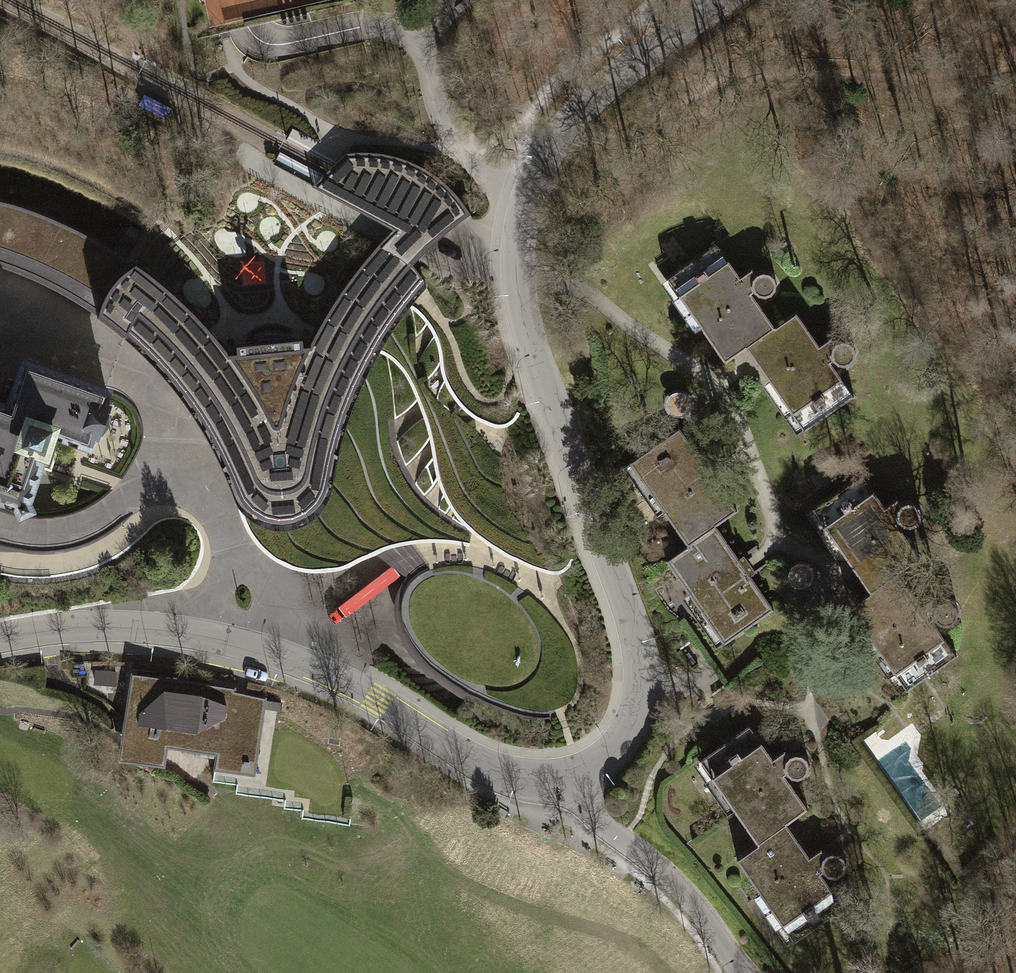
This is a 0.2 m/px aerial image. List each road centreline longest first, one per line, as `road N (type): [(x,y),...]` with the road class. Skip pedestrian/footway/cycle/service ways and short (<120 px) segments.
road 1 (residential): [(0,640),(113,623),(230,640),(328,673),(519,782),(562,783),(603,765),(637,726),(643,676),(632,612),(521,308),(515,269),(524,195)]
road 2 (unclassified): [(524,195),(568,124),(721,0)]

